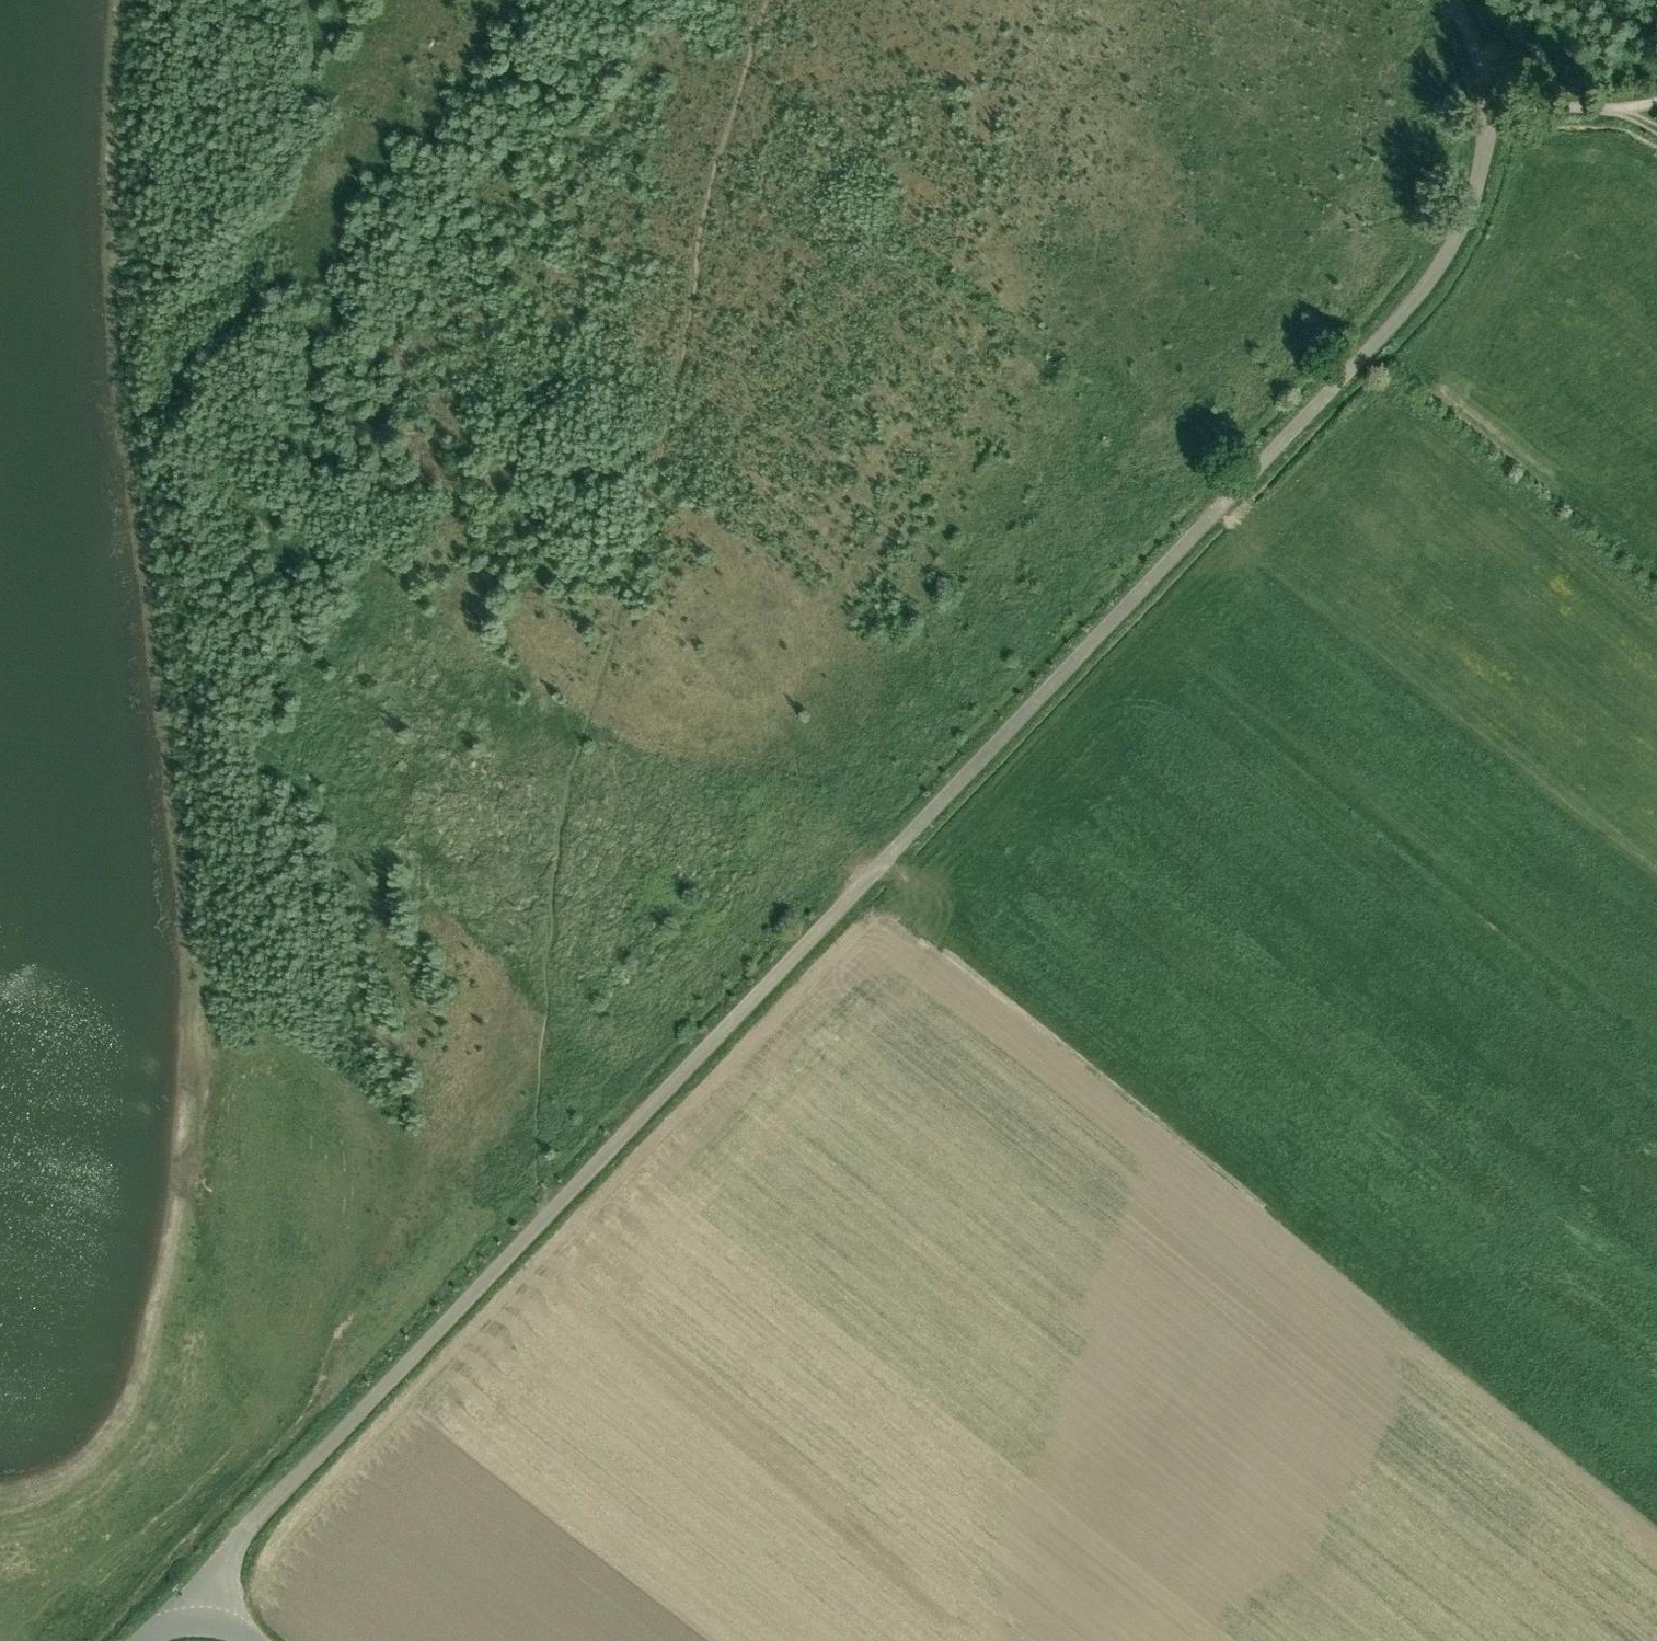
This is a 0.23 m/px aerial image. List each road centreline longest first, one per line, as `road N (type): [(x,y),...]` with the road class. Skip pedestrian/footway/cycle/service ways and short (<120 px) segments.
road 1 (unclassified): [(197,1620),(254,1520),(1394,324),(1447,260),(1495,115)]
road 2 (unclassified): [(1656,132),(1623,108),(1495,115)]
road 3 (unclassified): [(1495,115),(1452,0)]

